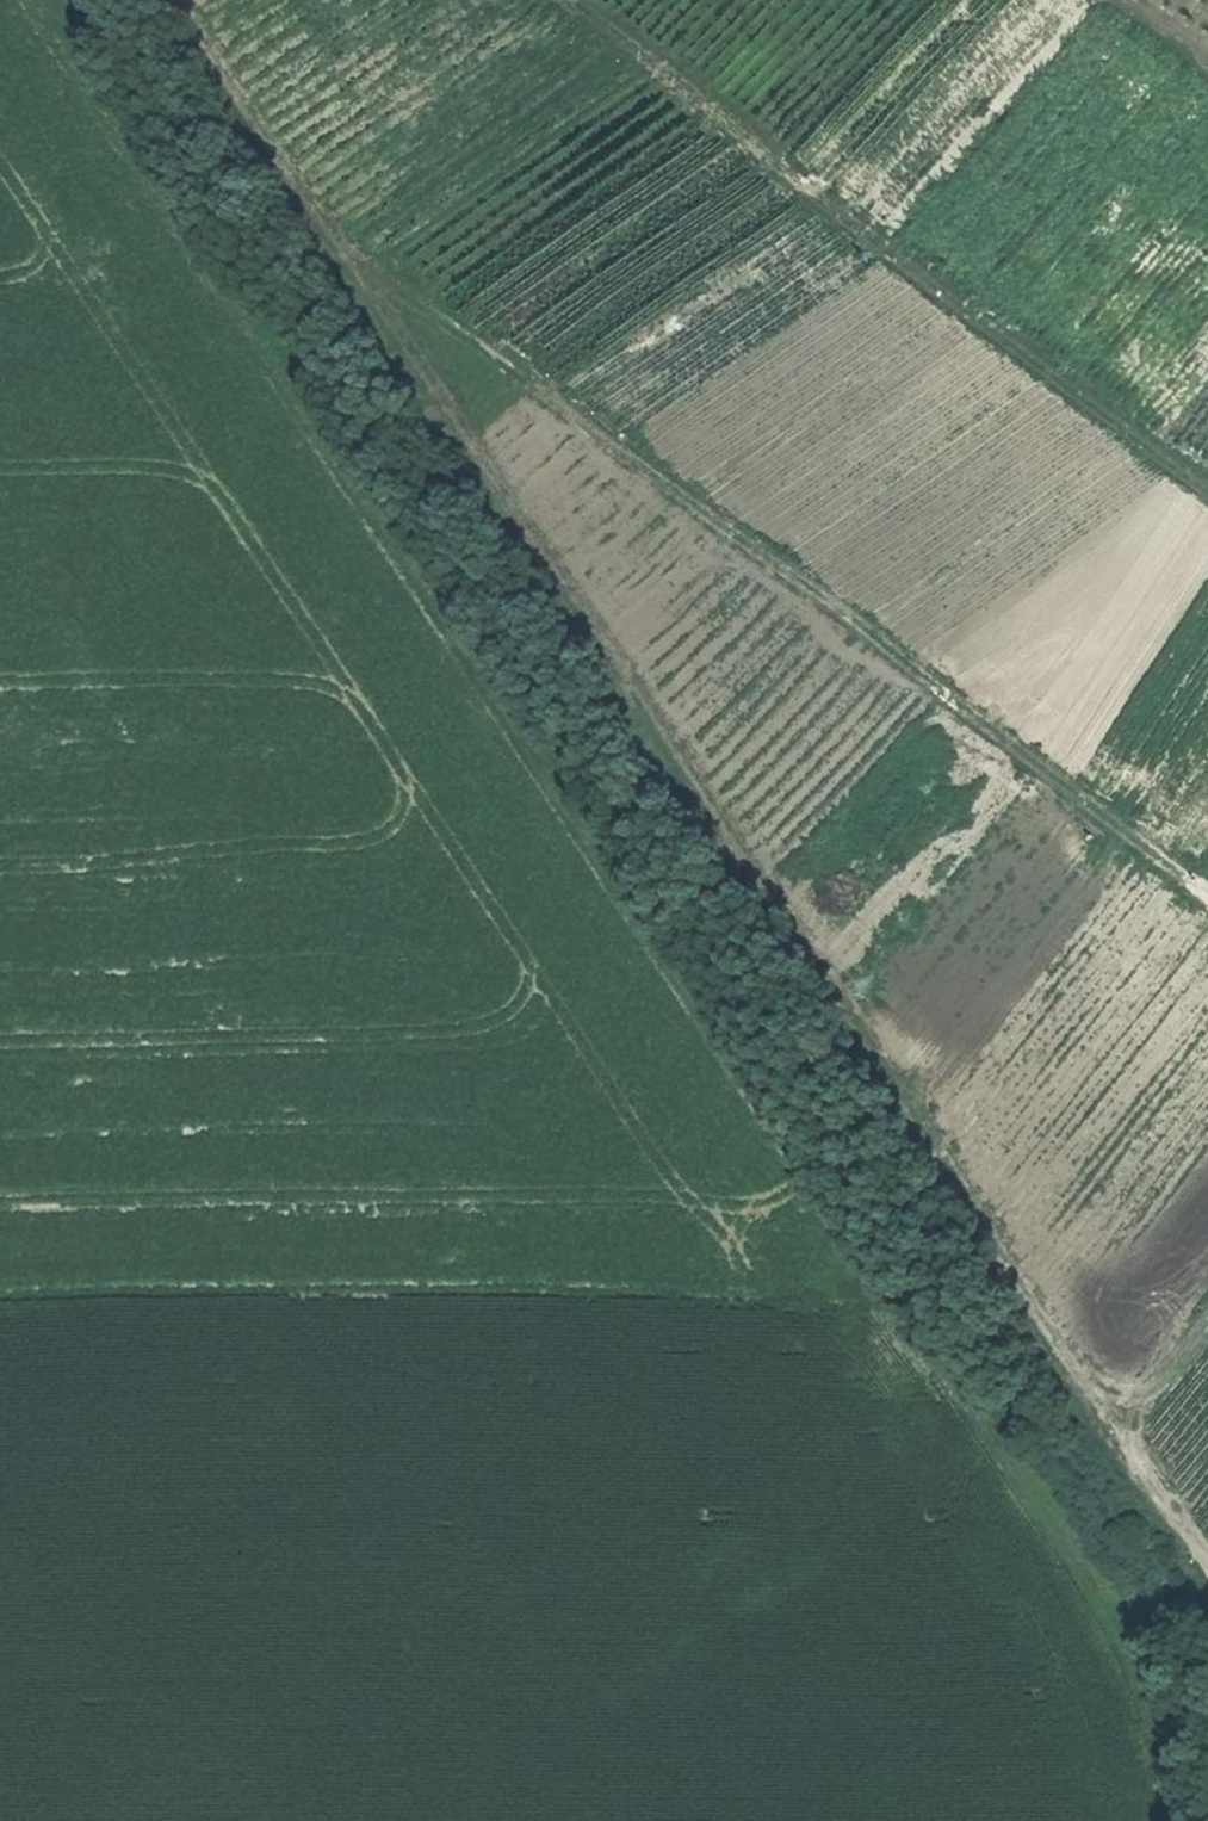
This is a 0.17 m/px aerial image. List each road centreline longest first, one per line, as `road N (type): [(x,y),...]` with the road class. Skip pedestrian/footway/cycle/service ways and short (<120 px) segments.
road 1 (track): [(1207,1560),(965,1175),(187,0)]
road 2 (track): [(1207,487),(568,0)]
road 3 (track): [(1207,1355),(1156,1429),(1150,1463)]

